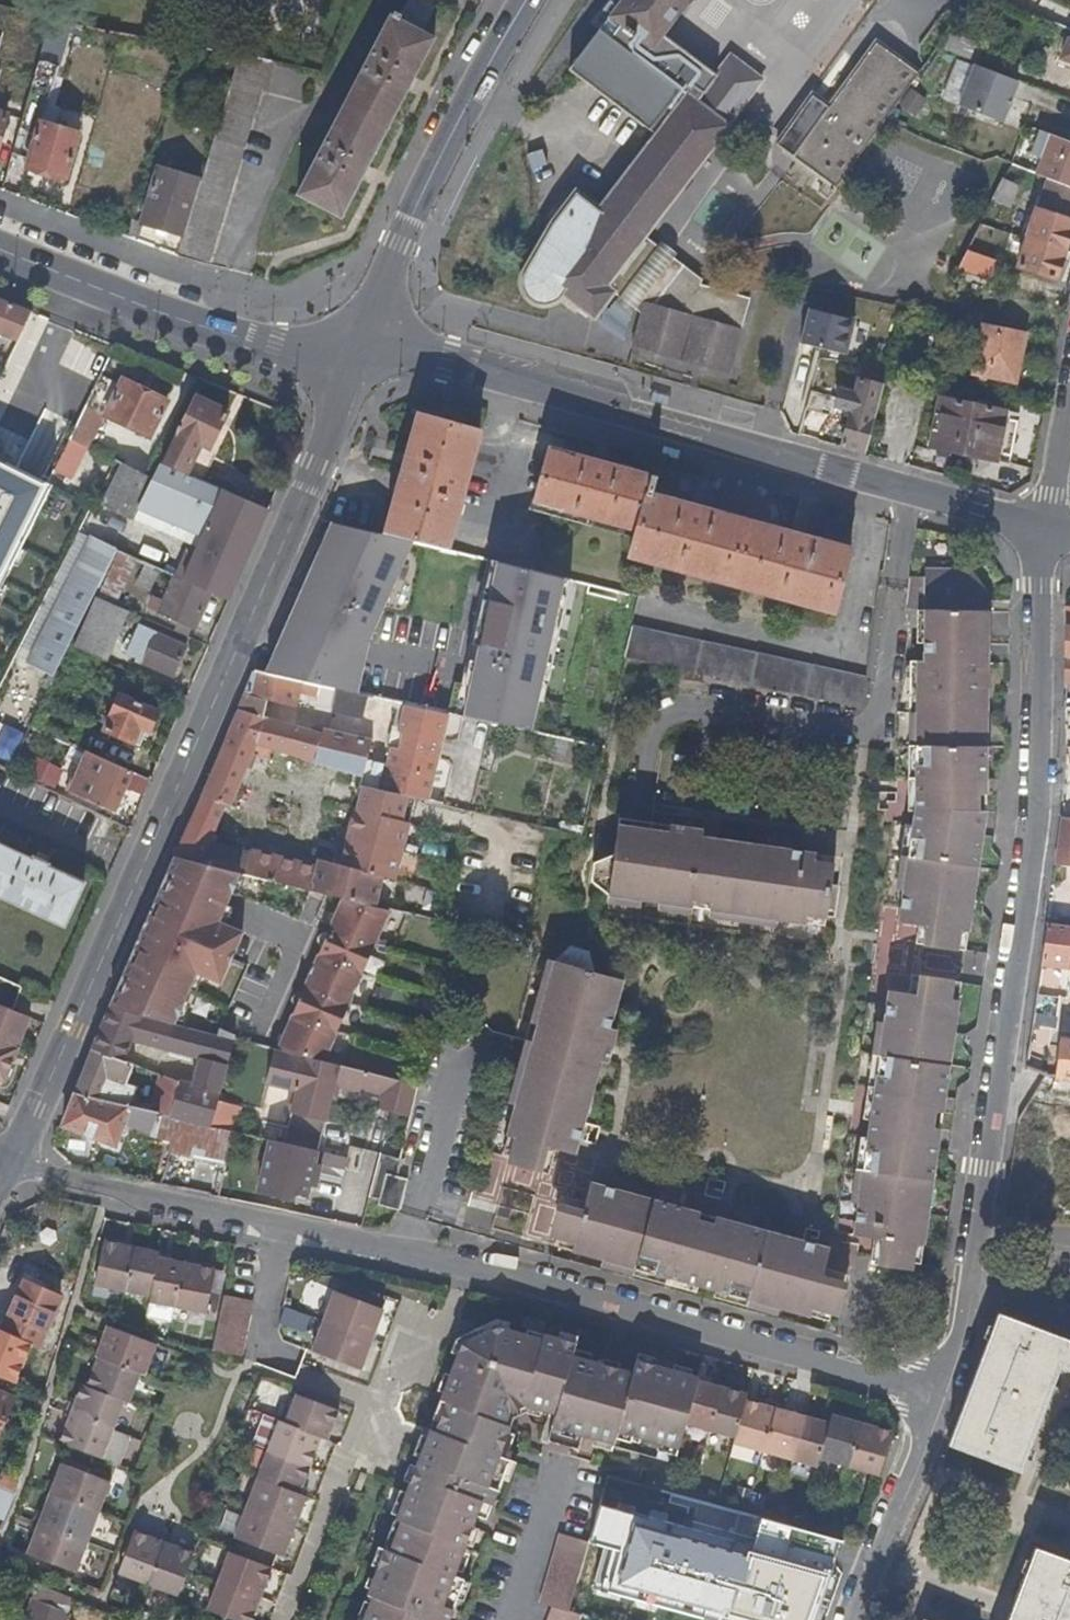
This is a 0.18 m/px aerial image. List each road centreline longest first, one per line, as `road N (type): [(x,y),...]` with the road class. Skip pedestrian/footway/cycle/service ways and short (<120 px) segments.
road 1 (residential): [(9,1166),(282,1227),(940,1395)]
road 2 (tertiary): [(9,1166),(311,491),(361,349)]
road 3 (tertiary): [(1045,527),(474,368),(361,349)]
road 4 (residential): [(1045,527),(1042,762),(976,1228)]
road 5 (secondary): [(361,349),(440,156),(528,0)]
road 6 (secondary): [(0,250),(259,342),(361,349)]
road 7 (residential): [(940,1395),(858,1619)]
road 8 (residential): [(976,1228),(959,1346),(940,1395)]
road 9 (residential): [(1045,527),(1069,378)]

